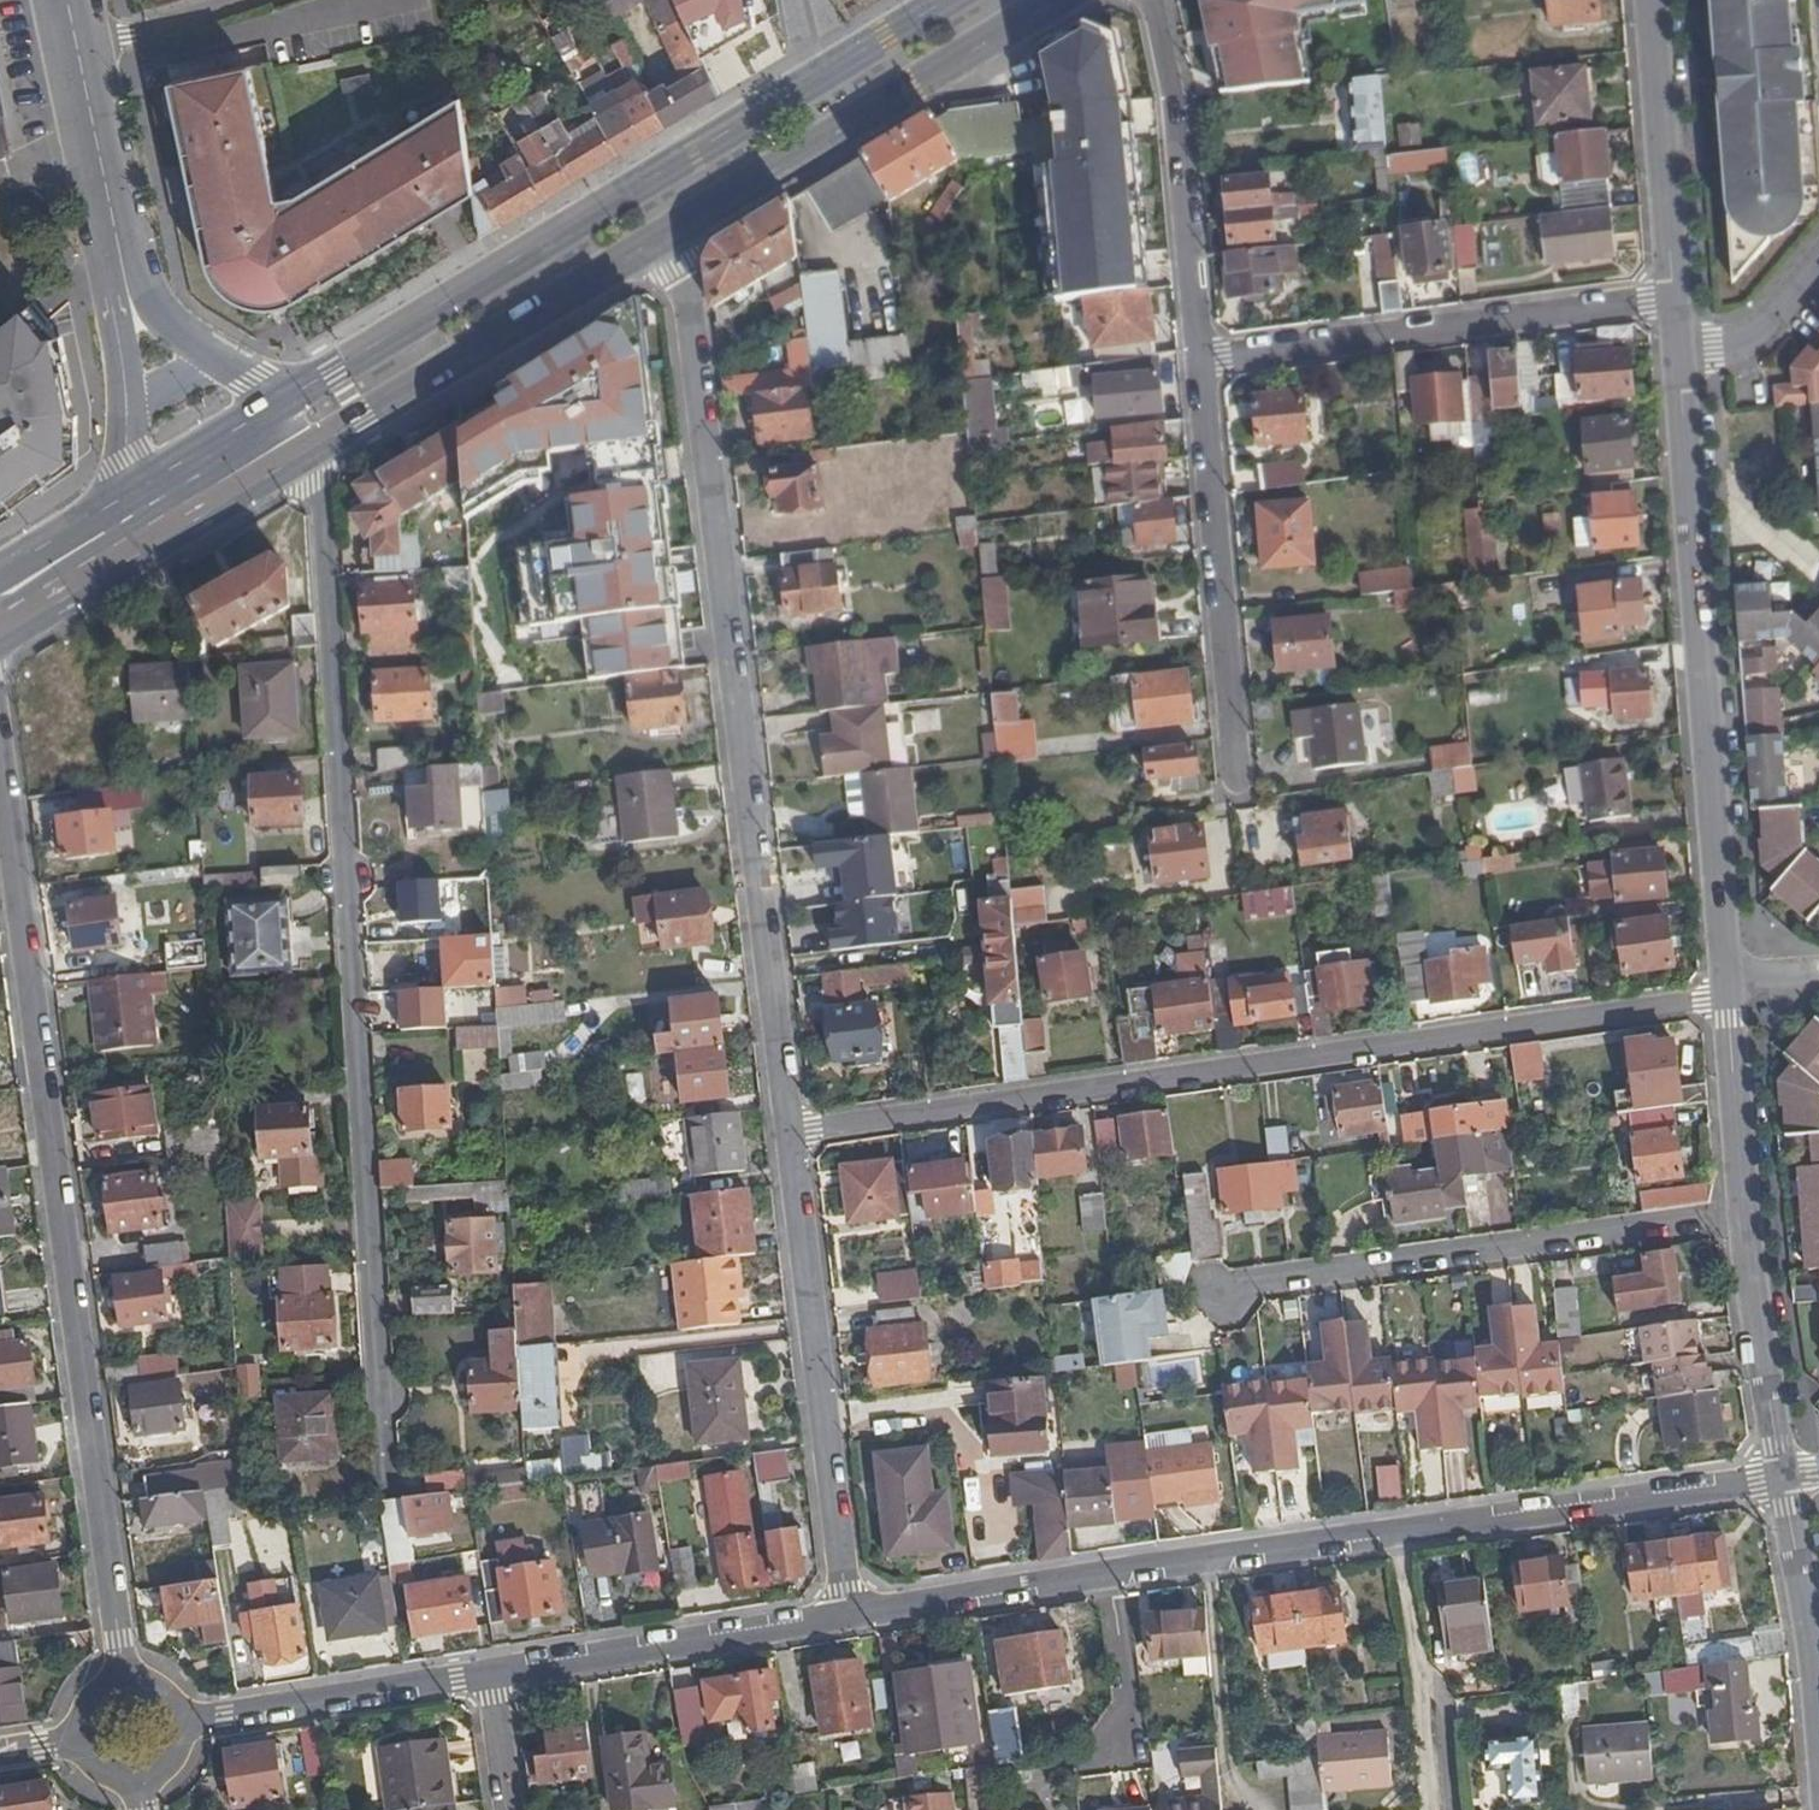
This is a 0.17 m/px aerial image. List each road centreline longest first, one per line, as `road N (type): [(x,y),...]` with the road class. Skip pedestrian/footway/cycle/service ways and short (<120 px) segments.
road 1 (residential): [(316,446),(390,1490)]
road 2 (residential): [(789,1134),(1701,1001),(1728,990)]
road 3 (residential): [(123,1679),(0,762)]
road 4 (residential): [(789,1134),(681,226)]
road 5 (primary): [(810,83),(258,413)]
road 6 (residential): [(1728,990),(1679,353)]
road 7 (residential): [(1213,1296),(1748,1212)]
road 8 (residential): [(789,1134),(847,1618)]
road 9 (residential): [(1674,298),(1198,360)]
road 10 (primary): [(681,226),(1058,0)]
road 11 (residential): [(1241,788),(1198,360)]
road 12 (primary): [(316,446),(681,226)]
road 13 (residential): [(1402,1531),(1783,1477)]
road 14 (residential): [(1198,360),(1167,57),(1150,0)]
road 15 (residential): [(490,1675),(847,1618)]
road 16 (residential): [(179,1724),(490,1675)]
road 17 (residential): [(1674,298),(1651,0)]
road 18 (residential): [(1113,1576),(1402,1531)]
road 19 (residential): [(847,1618),(1113,1576)]
road 20 (residential): [(1783,1477),(1748,1212)]
road 21 (tertiary): [(132,296),(76,49)]
road 22 (residential): [(1748,1212),(1728,990)]
road 23 (residential): [(1818,1674),(1783,1477)]
road 24 (primary): [(0,634),(161,535)]
road 25 (residential): [(1818,262),(1751,342),(1679,353)]
road 26 (residential): [(76,49),(242,0)]
road 27 (residential): [(1116,1740),(1129,1692),(1113,1576)]
road 28 (primary): [(948,0),(810,83)]
road 29 (primary): [(138,485),(0,567)]
road 30 (residential): [(1421,1666),(1447,1702),(1455,1809)]
road 31 (residential): [(1434,1809),(1421,1666)]
road 32 (primary): [(258,413),(138,485)]
road 33 (residential): [(1421,1666),(1402,1531)]
road 34 (residential): [(490,1675),(508,1809)]

